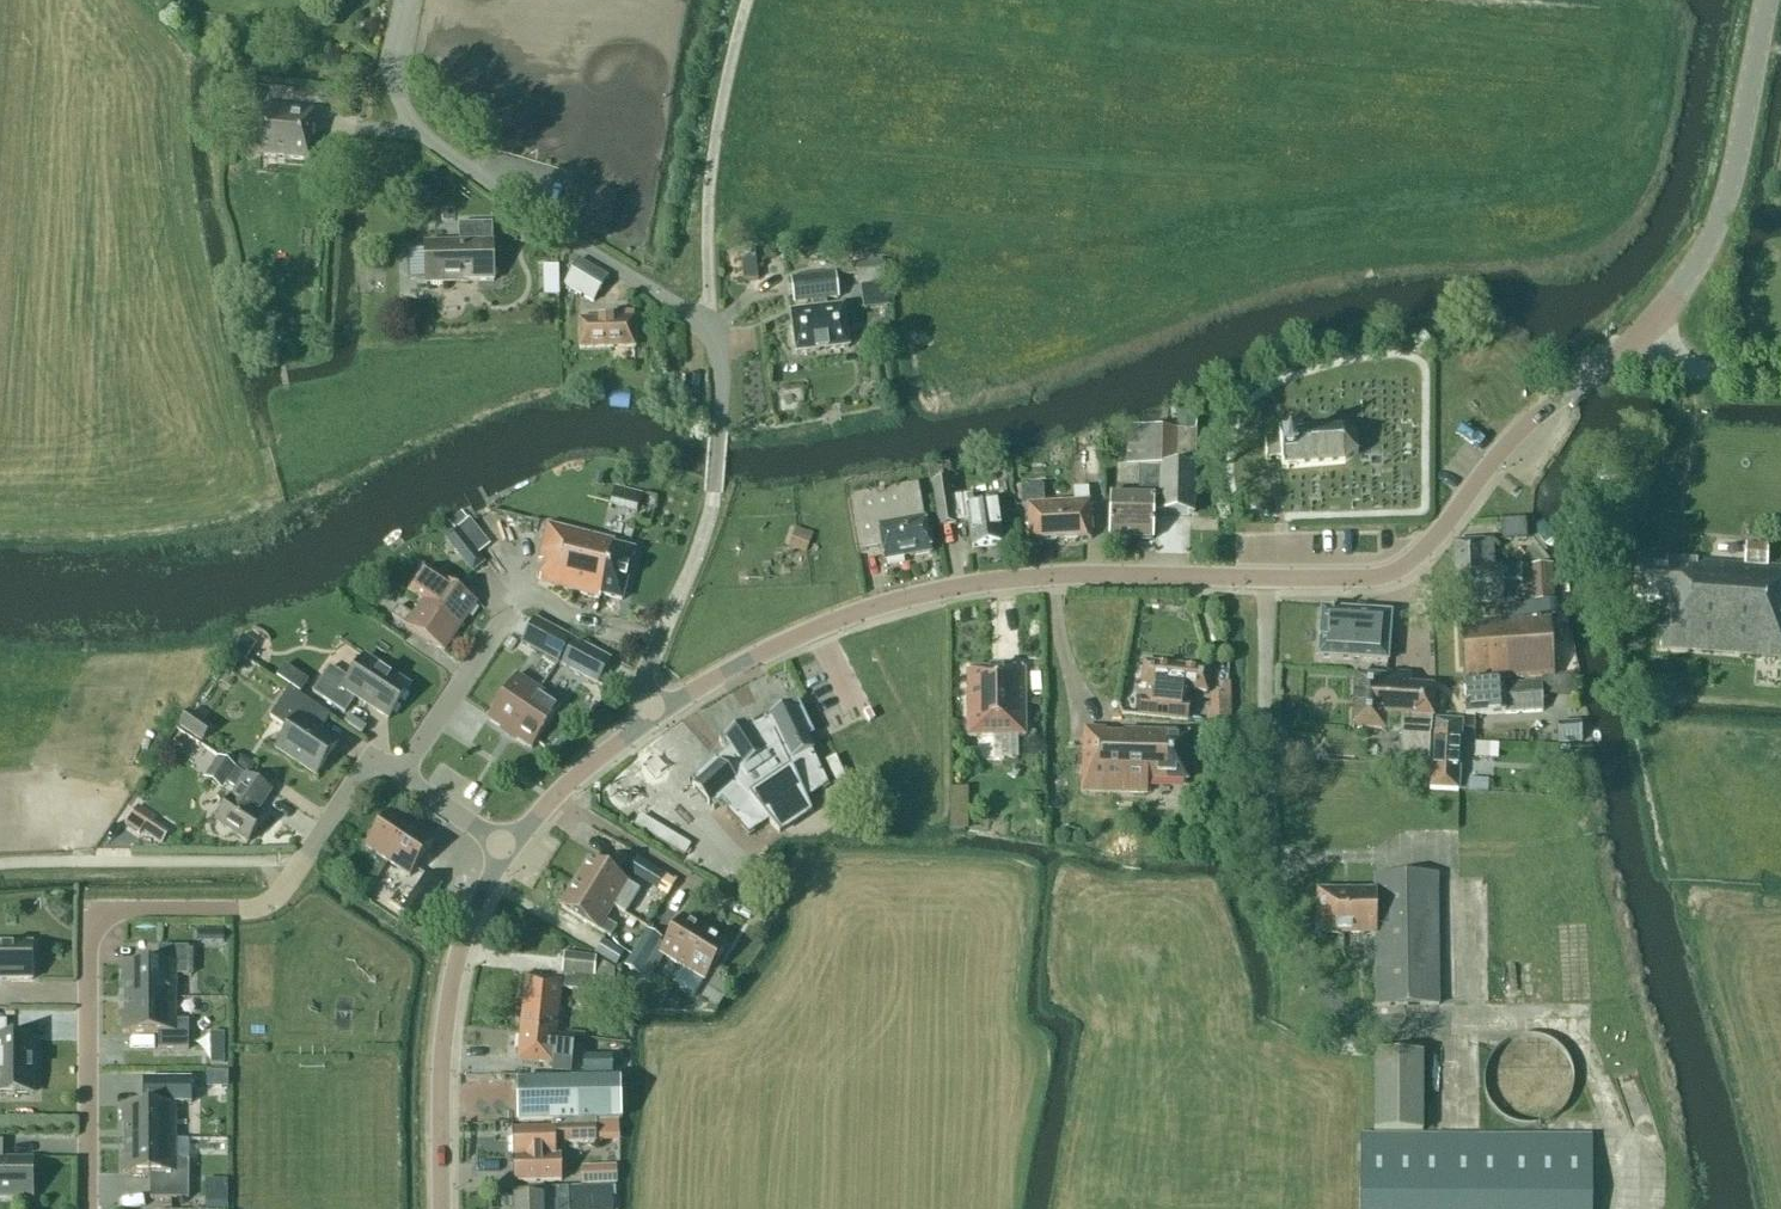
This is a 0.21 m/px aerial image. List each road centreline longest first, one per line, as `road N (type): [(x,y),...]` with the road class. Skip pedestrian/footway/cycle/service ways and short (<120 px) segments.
road 1 (tertiary): [(653,716),(819,626),(985,580),(1397,570),(1529,421),(1648,328)]
road 2 (unclassified): [(404,0),(396,70),(430,133),(709,326),(722,353),(720,424)]
road 3 (residential): [(305,859),(280,897),(260,906),(90,912),(88,1208)]
road 4 (tertiary): [(442,1208),(447,1017),(464,941),(506,841)]
road 5 (tertiary): [(1648,328),(1714,229),(1764,0)]
road 6 (unclassified): [(653,716),(641,679),(699,544),(716,488),(720,424)]
road 7 (residential): [(405,772),(522,591)]
road 8 (tertiary): [(506,841),(653,716)]
road 9 (residential): [(305,859),(370,751),(405,772)]
road 10 (tertiary): [(1648,328),(1680,364),(1780,377)]
road 11 (residential): [(506,841),(405,772)]

